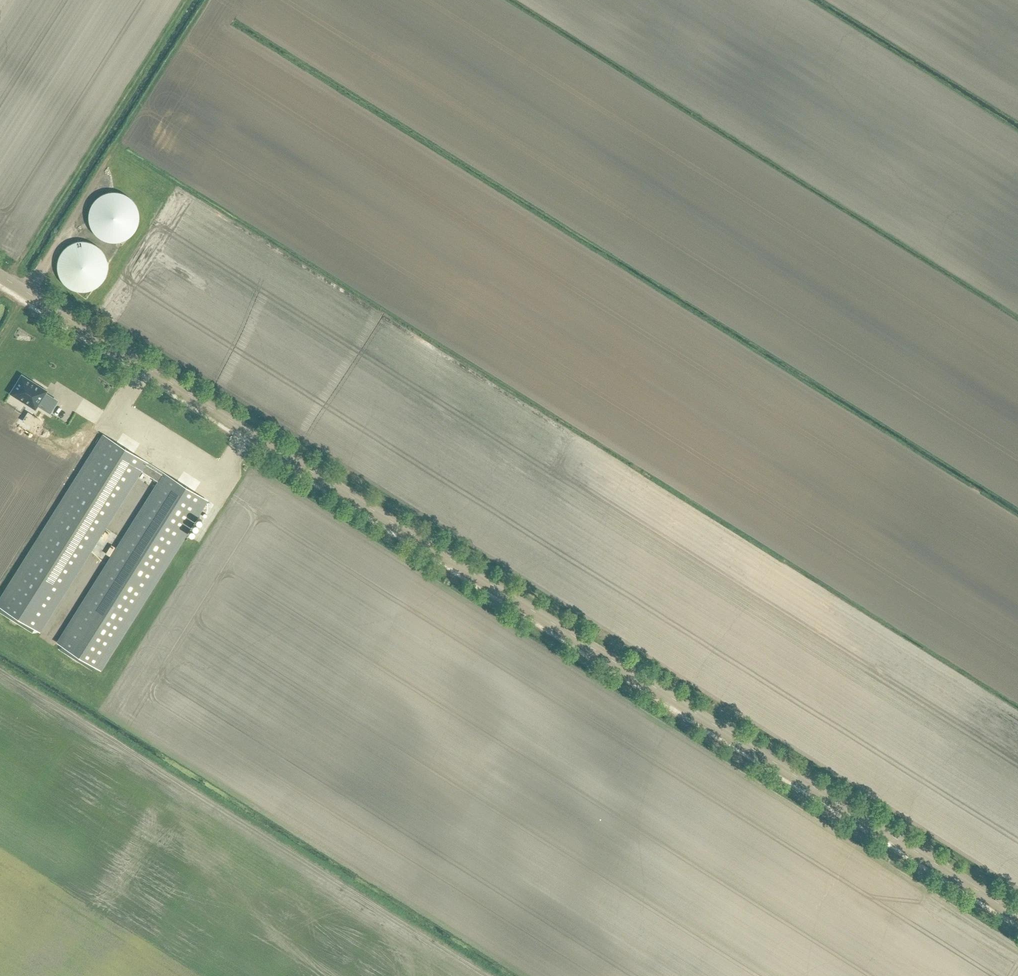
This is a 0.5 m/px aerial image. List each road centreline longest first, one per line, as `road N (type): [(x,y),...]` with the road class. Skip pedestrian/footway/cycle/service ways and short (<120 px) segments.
road 1 (unclassified): [(1017,914),(0,275)]
road 2 (track): [(181,0),(4,278)]

